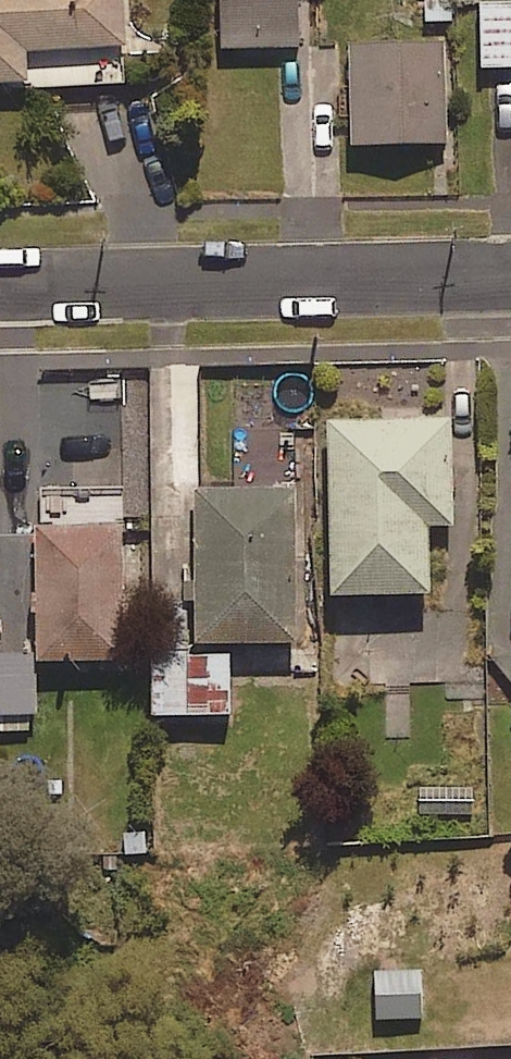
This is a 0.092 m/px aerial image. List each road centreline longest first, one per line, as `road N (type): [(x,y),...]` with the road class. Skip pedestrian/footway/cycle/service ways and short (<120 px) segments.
road 1 (residential): [(0,288),(510,276)]

